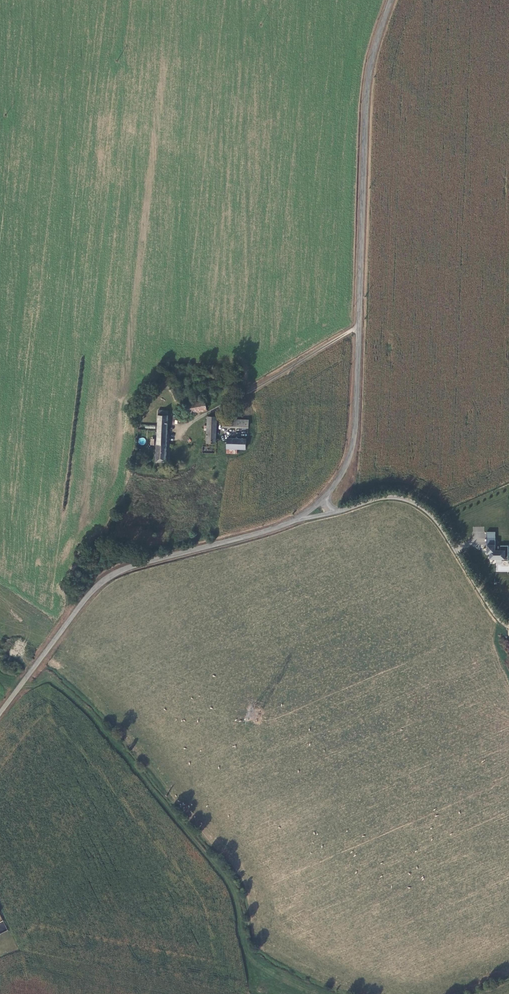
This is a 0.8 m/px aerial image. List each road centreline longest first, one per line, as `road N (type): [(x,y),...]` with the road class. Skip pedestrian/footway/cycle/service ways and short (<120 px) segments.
road 1 (tertiary): [(315,509),(354,446),(368,84),(391,0)]
road 2 (tertiary): [(0,713),(83,602),(118,571),(266,532),(315,509)]
road 3 (unclassified): [(315,509),(393,497),(423,508),(495,614),(508,623)]

